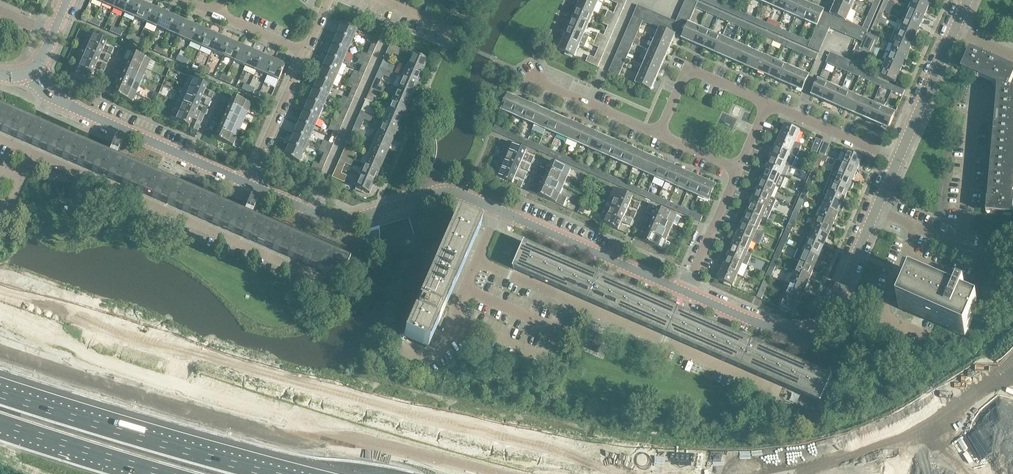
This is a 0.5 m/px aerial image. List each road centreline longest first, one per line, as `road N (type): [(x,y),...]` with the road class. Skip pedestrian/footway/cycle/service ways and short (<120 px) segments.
road 1 (residential): [(686,292),(456,193),(344,221),(248,184)]
road 2 (motorway): [(382,473),(0,350)]
road 3 (residential): [(897,157),(820,332),(795,339),(686,292)]
road 4 (unclassified): [(248,184),(50,99),(31,70)]
road 5 (residential): [(965,0),(897,157)]
road 6 (motorway): [(0,426),(159,473)]
road 7 (unclassified): [(659,133),(688,67),(770,102)]
road 8 (unclassified): [(659,133),(515,69)]
road 9 (unclassified): [(248,184),(305,54)]
road 10 (unclassified): [(770,102),(897,157)]
road 11 (unclassified): [(686,292),(740,169)]

